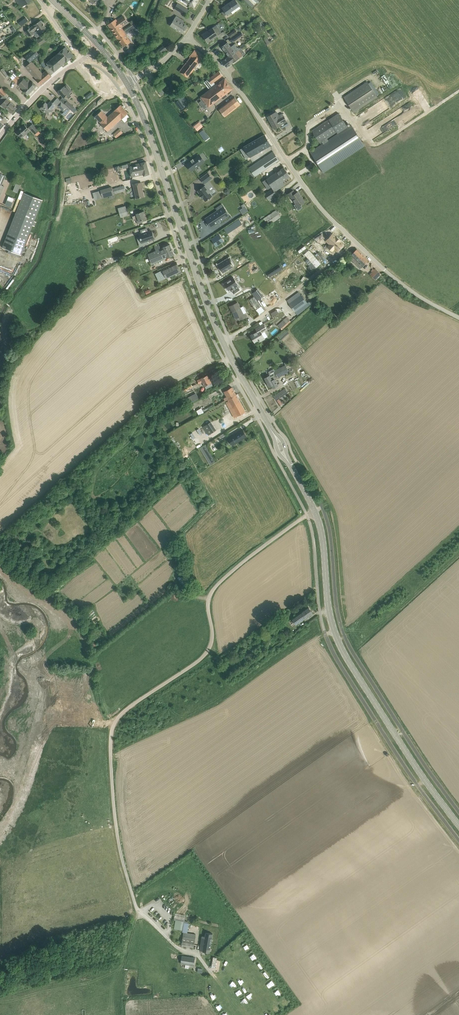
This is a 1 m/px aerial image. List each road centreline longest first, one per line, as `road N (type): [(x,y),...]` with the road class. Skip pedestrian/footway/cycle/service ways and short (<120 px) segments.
road 1 (unclassified): [(139,914),(116,829),(114,726),(207,653),(215,587),(315,512)]
road 2 (unclassified): [(458,317),(405,286),(326,213),(234,84),(187,37)]
road 3 (secondary): [(269,426),(217,327),(127,83)]
road 4 (secondary): [(458,826),(341,649),(315,512)]

